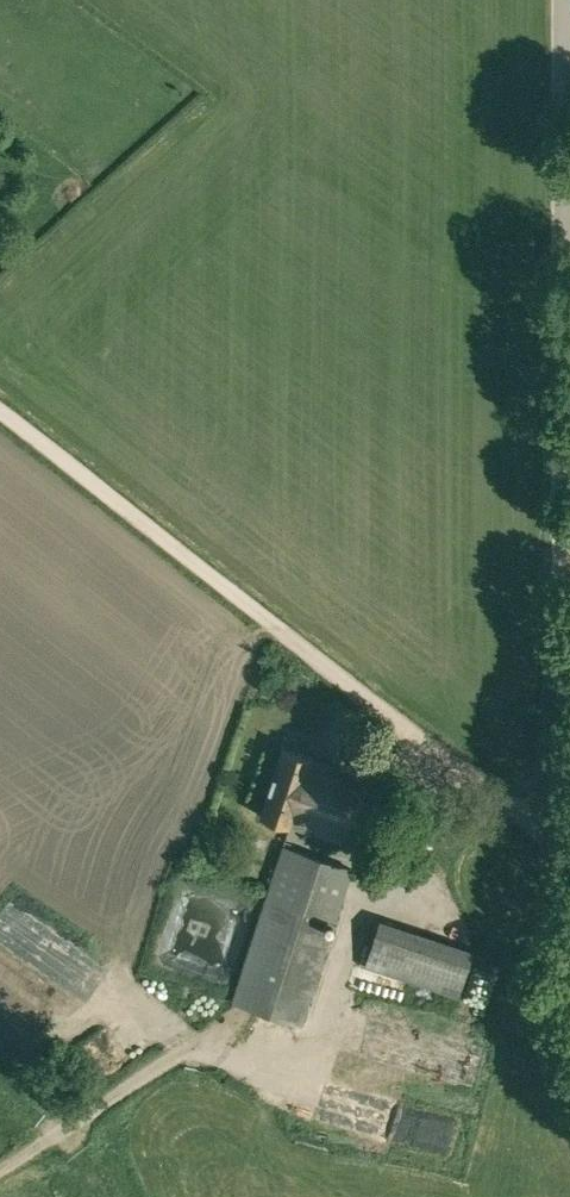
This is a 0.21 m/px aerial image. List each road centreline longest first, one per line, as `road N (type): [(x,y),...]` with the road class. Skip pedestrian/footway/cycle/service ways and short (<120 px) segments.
road 1 (unclassified): [(568,841),(562,0)]
road 2 (track): [(0,412),(417,738)]
road 3 (residential): [(417,738),(540,831),(568,841)]

